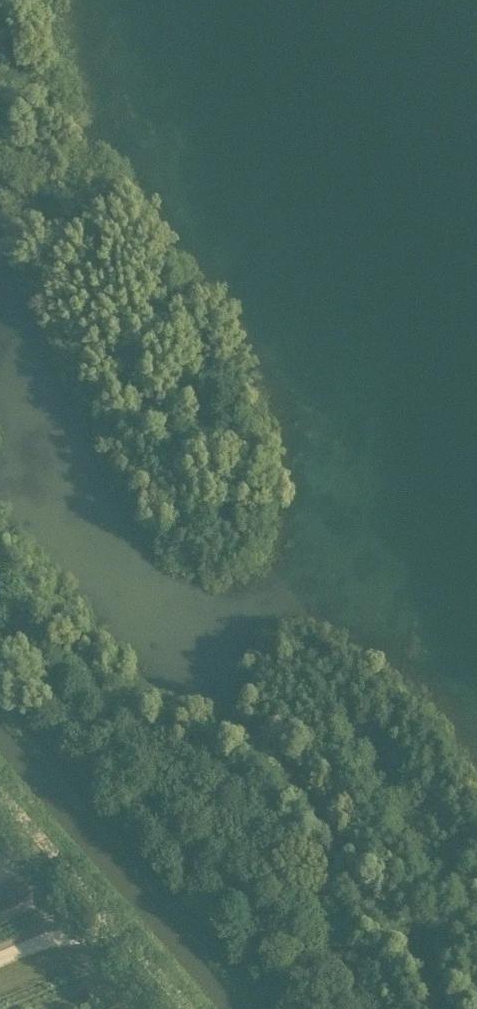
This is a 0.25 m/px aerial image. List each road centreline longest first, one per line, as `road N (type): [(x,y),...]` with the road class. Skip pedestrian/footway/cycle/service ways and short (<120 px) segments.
road 1 (unclassified): [(182,1008),(0,805)]

